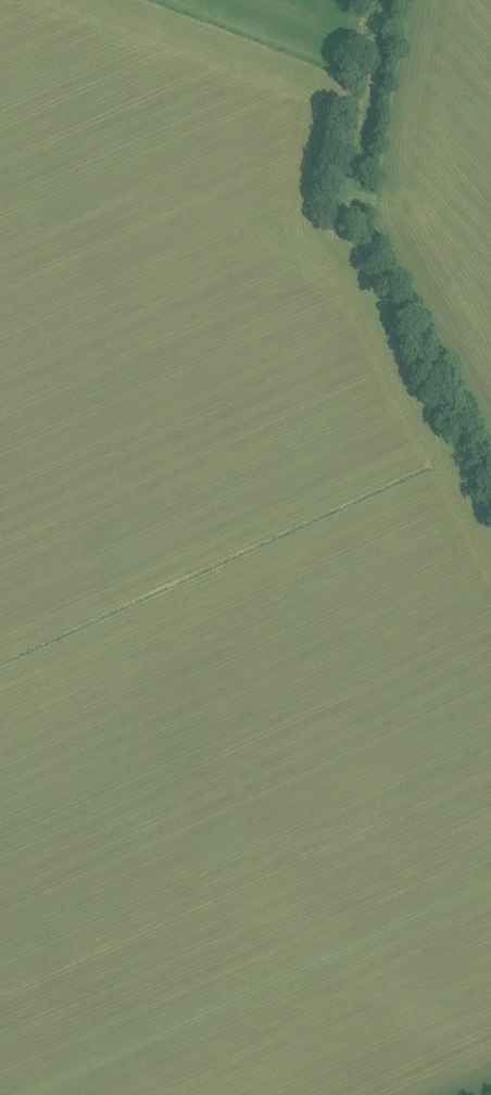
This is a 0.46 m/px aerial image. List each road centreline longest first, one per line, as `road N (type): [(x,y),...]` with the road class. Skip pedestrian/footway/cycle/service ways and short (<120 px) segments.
road 1 (track): [(344,203),(382,0)]

